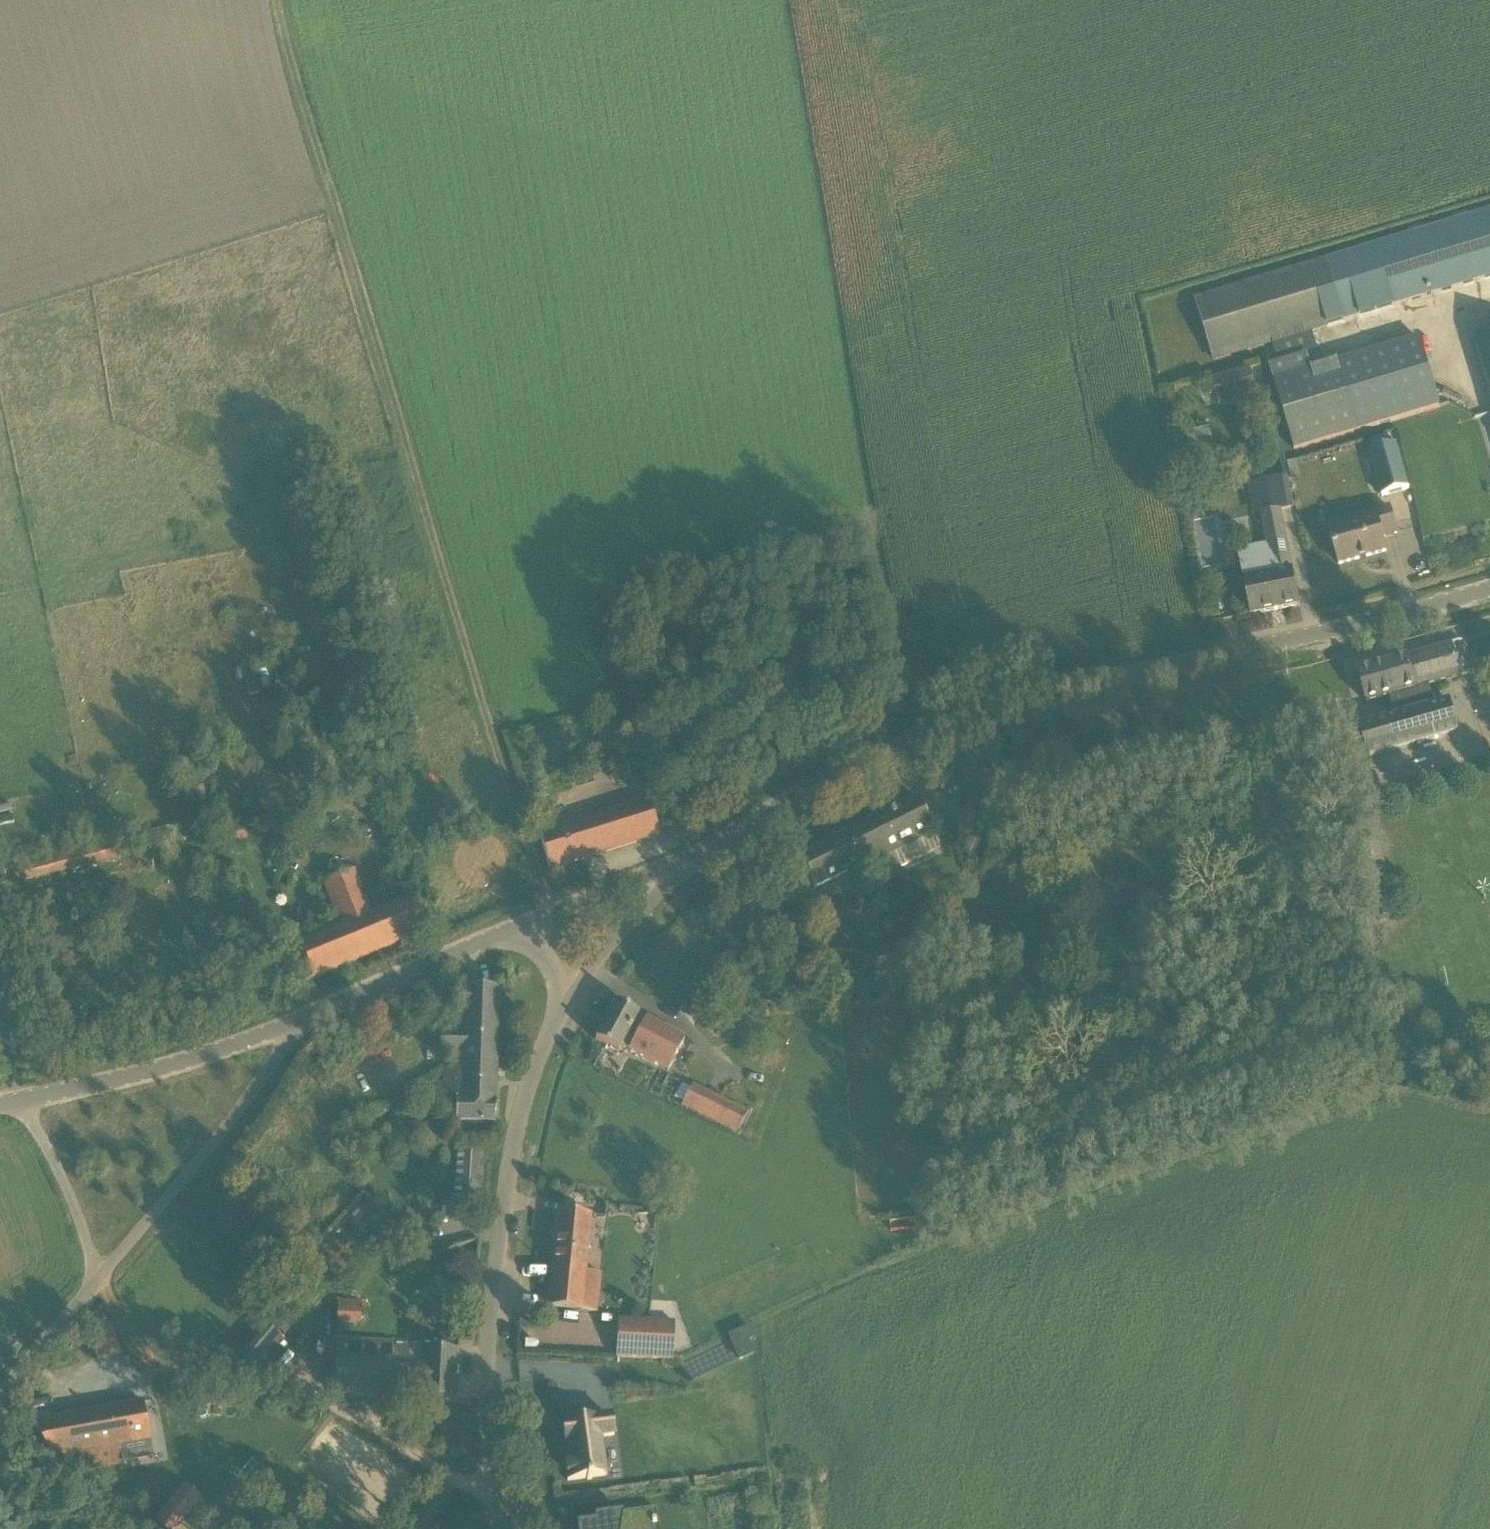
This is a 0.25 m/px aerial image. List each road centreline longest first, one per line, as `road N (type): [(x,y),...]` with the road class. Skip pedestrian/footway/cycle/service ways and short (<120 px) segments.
road 1 (track): [(276,0),(471,672),(552,913)]
road 2 (tertiary): [(675,860),(858,752),(948,718),(1489,586)]
road 3 (unclassified): [(504,1528),(486,1333),(526,1094),(566,995)]
road 4 (track): [(498,1496),(312,1396),(176,1366),(130,1340),(99,1276)]
road 5 (unclassified): [(99,1276),(268,1079),(304,1017)]
road 6 (tertiary): [(21,1100),(121,1078),(304,1017)]
road 7 (tertiary): [(304,1017),(511,931)]
road 8 (unclassified): [(99,1276),(21,1100)]
road 9 (tertiary): [(511,931),(675,860)]
road 10 (unclassified): [(566,995),(675,860)]
road 11 (unclassified): [(0,1393),(99,1276)]

